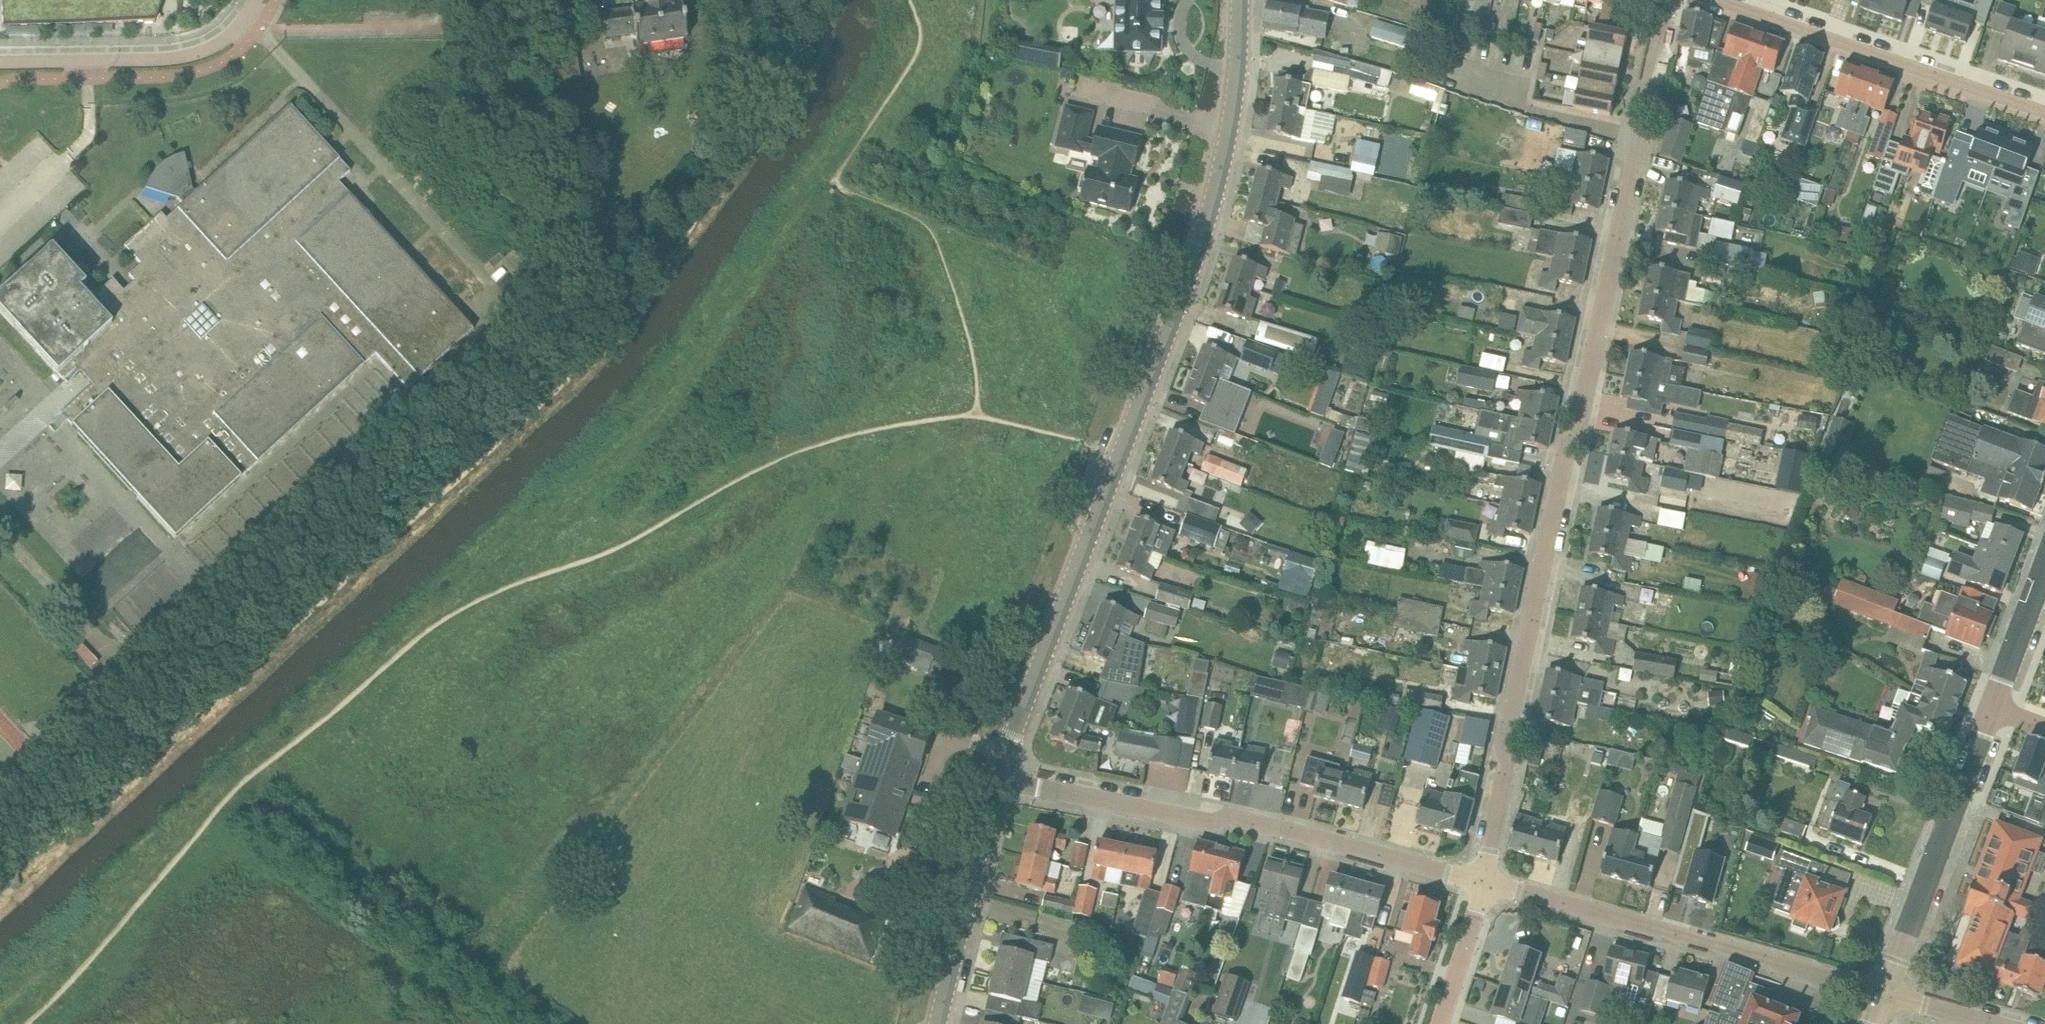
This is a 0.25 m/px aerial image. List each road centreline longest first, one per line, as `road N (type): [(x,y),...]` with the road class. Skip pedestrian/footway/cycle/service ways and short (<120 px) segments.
road 1 (residential): [(1478,877),(1657,48),(1656,0)]
road 2 (tertiary): [(1005,777),(1223,166),(1242,0)]
road 3 (residential): [(1478,877),(1263,822),(1005,777)]
road 4 (residential): [(1886,994),(1478,877)]
road 5 (residential): [(1716,0),(2044,112)]
road 6 (residential): [(1886,994),(1991,709)]
road 7 (tertiary): [(940,1023),(1005,777)]
road 8 (unclassified): [(111,657),(0,531)]
road 9 (residential): [(1432,1023),(1478,877)]
road 10 (residential): [(1991,709),(2044,568)]

